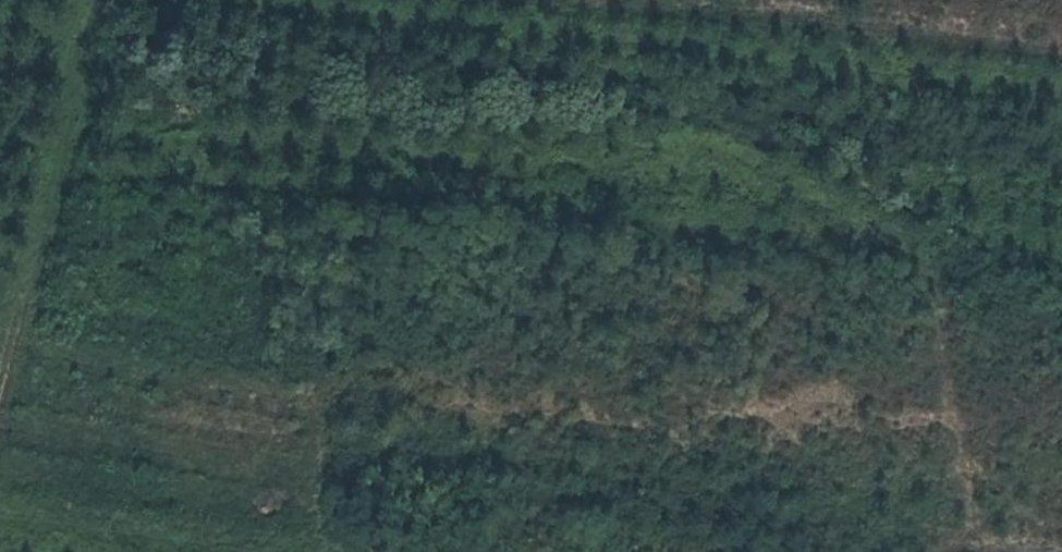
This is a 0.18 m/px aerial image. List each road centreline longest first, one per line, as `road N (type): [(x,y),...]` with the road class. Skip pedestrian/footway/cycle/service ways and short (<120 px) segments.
road 1 (track): [(0,393),(121,0)]

